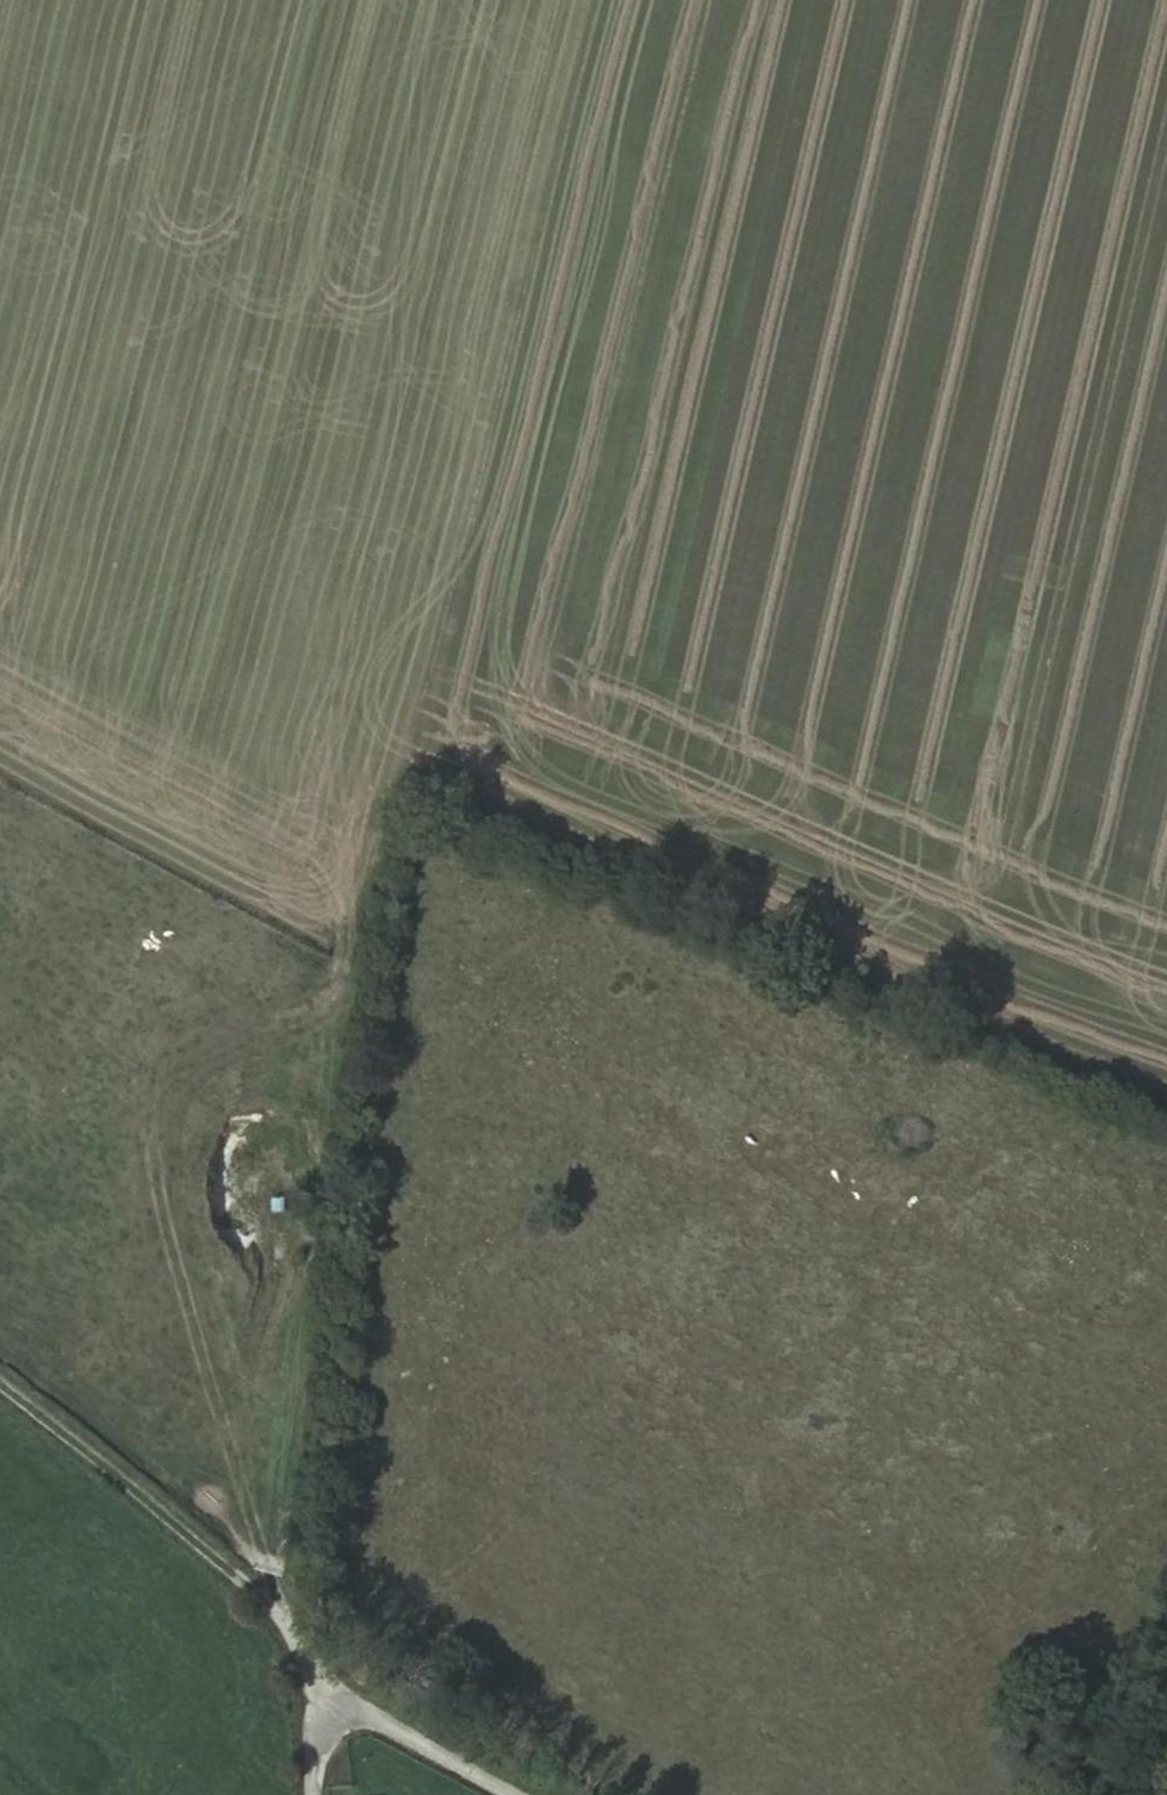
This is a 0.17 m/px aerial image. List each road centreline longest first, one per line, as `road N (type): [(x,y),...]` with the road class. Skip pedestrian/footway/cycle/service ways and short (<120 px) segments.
road 1 (track): [(337,1708),(282,1624),(234,1570),(0,1384)]

